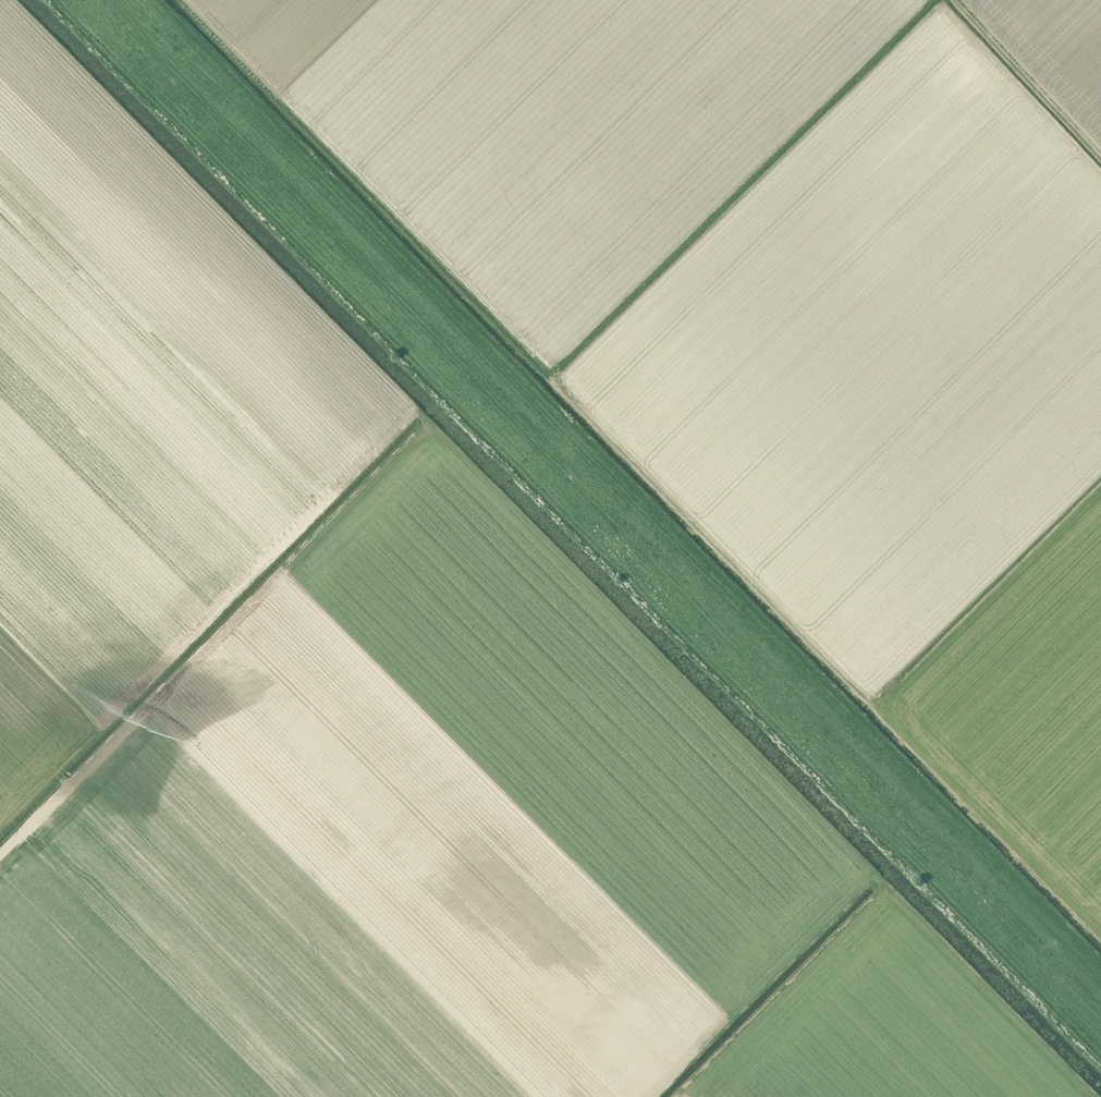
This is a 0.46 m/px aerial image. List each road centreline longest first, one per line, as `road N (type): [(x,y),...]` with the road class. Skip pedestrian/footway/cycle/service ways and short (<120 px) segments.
road 1 (track): [(0,860),(427,427)]

